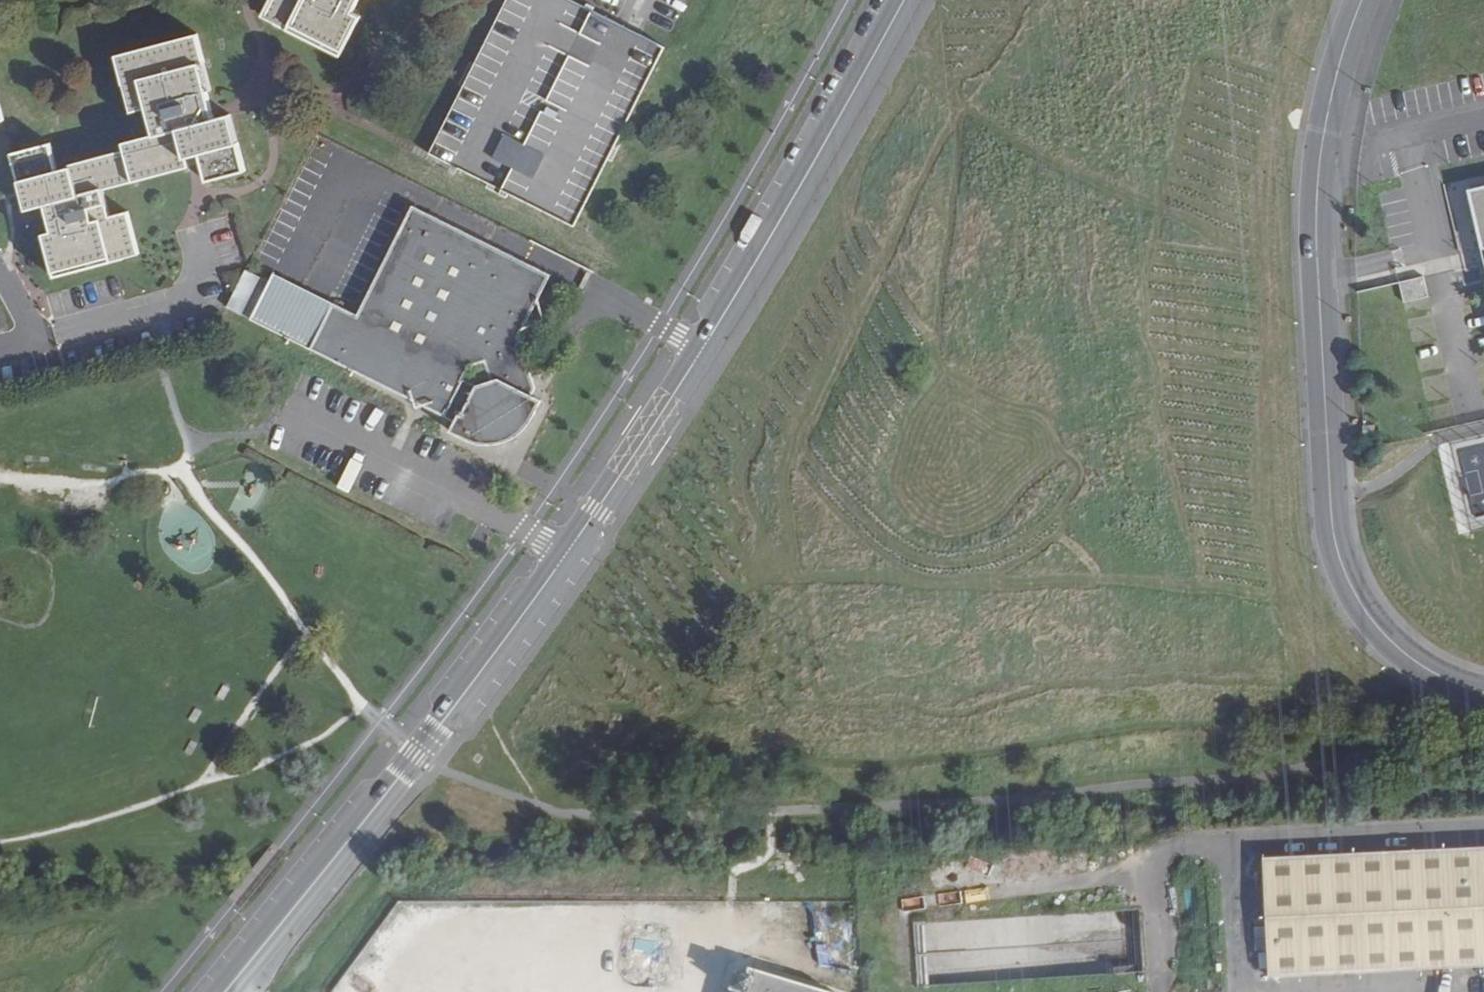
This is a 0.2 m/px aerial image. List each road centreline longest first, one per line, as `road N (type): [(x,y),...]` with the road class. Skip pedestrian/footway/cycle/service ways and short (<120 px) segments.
road 1 (secondary): [(223,991),(417,754),(596,511),(702,350),(904,0)]
road 2 (residential): [(1362,0),(1333,87),(1315,225),(1336,555),(1352,595),(1394,649),(1446,683),(1483,694)]

